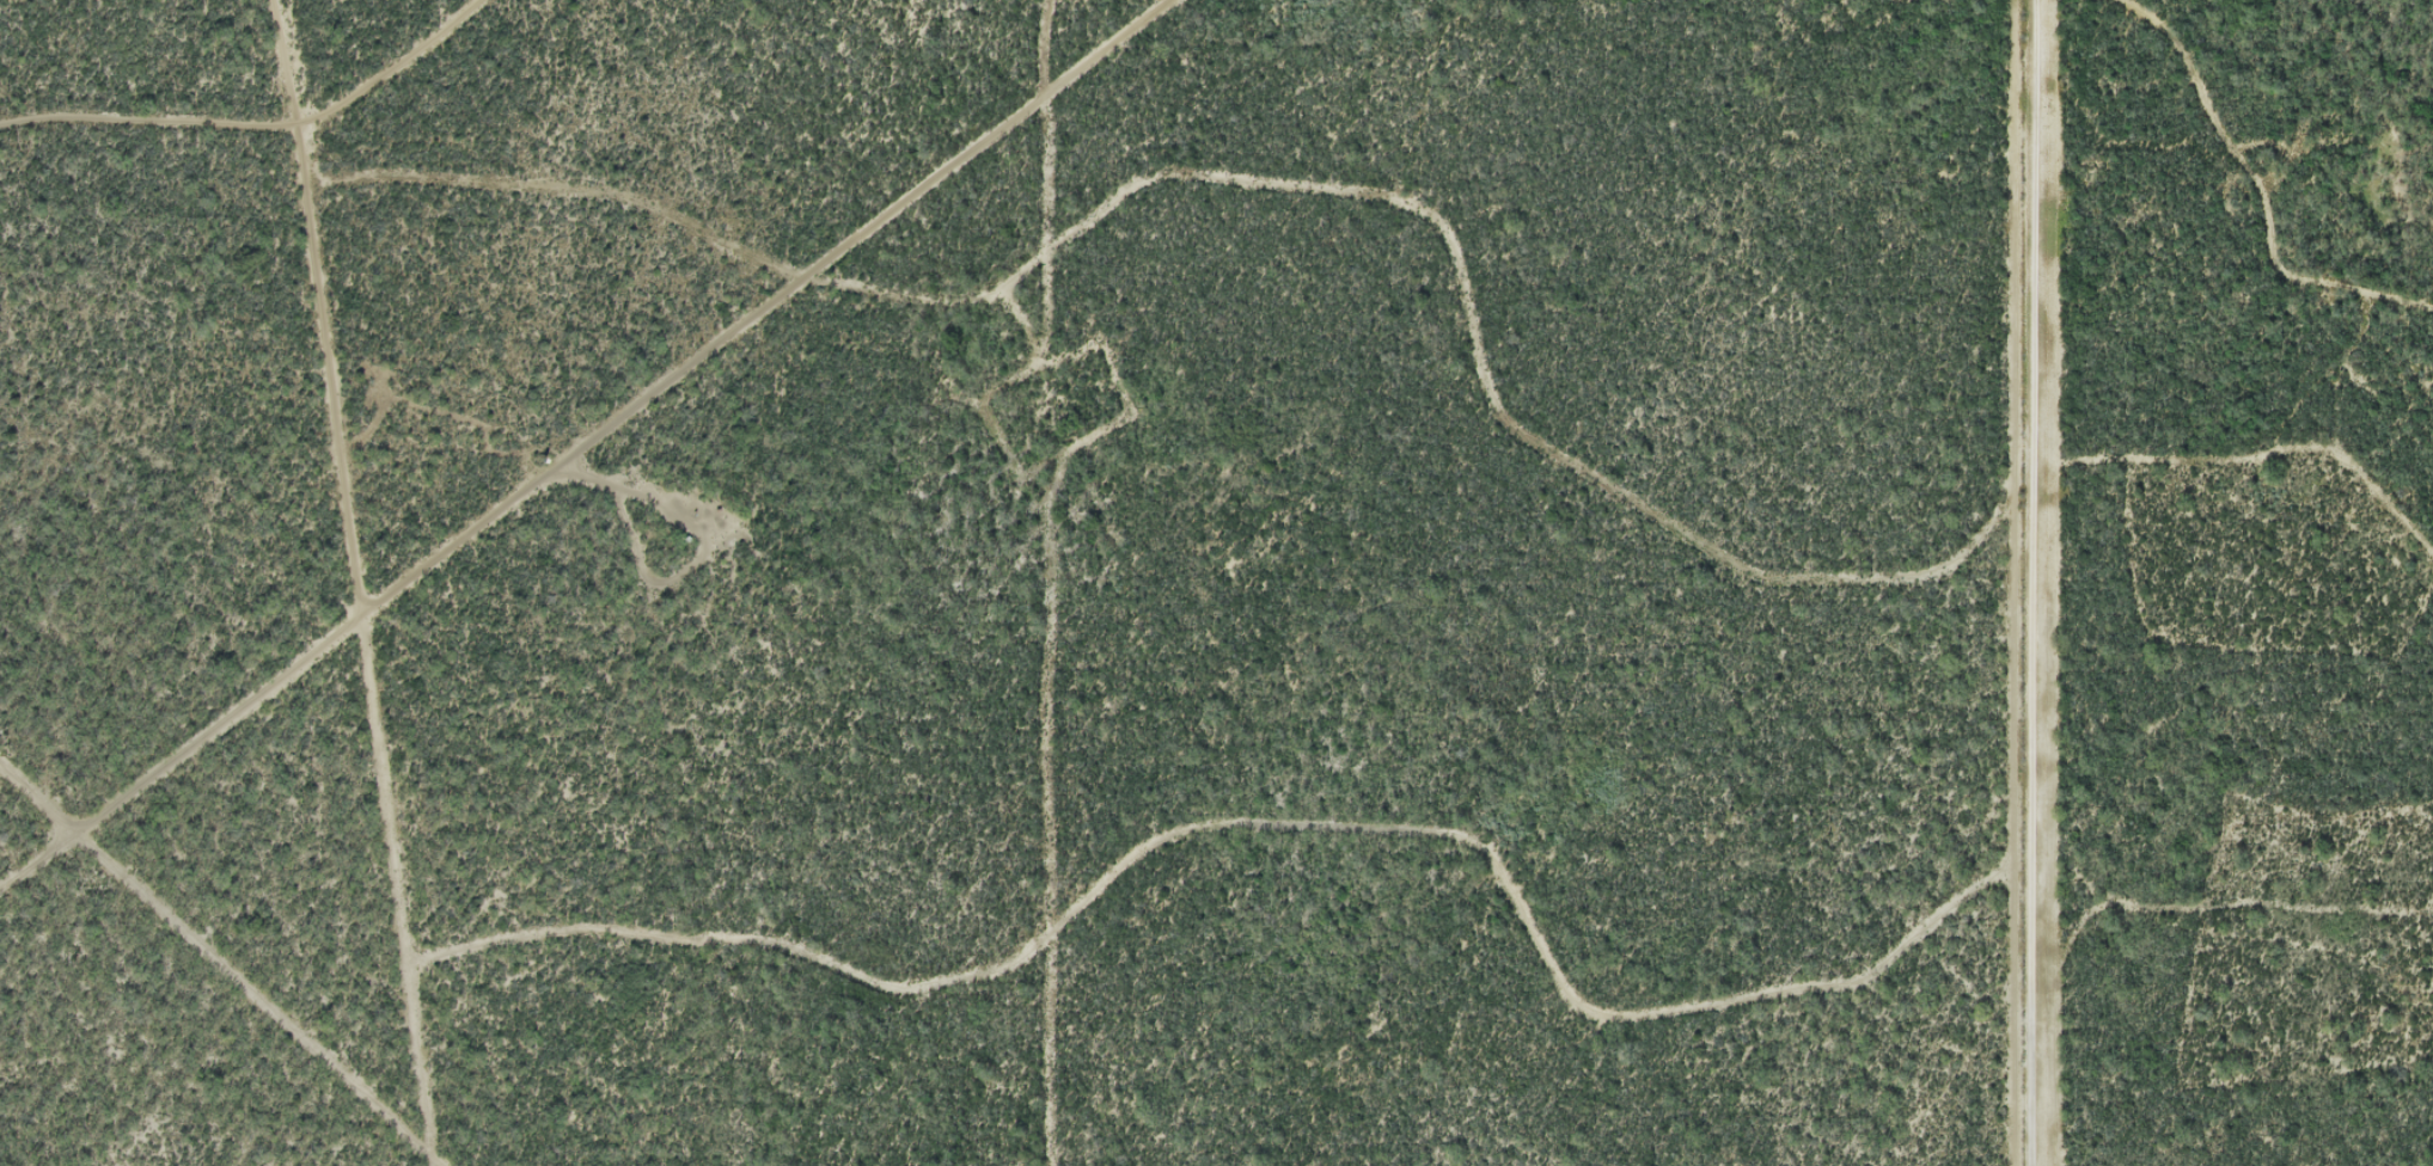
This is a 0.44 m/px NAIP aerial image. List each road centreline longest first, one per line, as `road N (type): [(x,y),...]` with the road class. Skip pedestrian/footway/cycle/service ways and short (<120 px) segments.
road 1 (track): [(0,759),(450,1165)]

